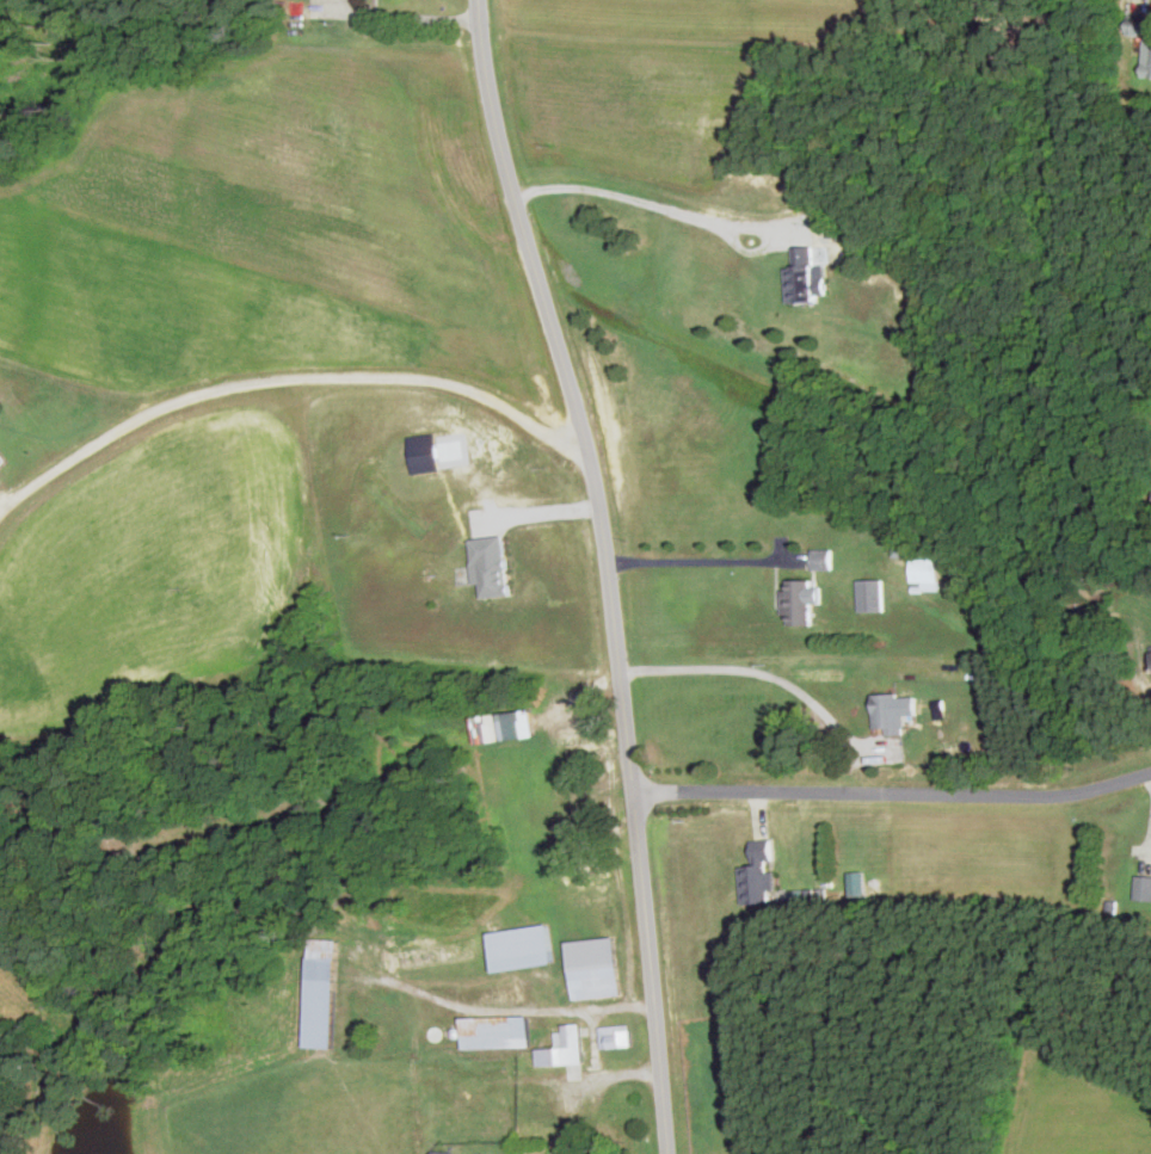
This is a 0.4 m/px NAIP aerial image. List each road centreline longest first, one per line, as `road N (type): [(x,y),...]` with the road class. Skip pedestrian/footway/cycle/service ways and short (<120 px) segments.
road 1 (tertiary): [(668,1153),(599,510),(499,140),(478,0)]
road 2 (residential): [(0,499),(6,488),(166,397),(313,368),(408,369),(493,391),(591,461)]
road 3 (residential): [(633,794),(1033,796),(1150,773)]

